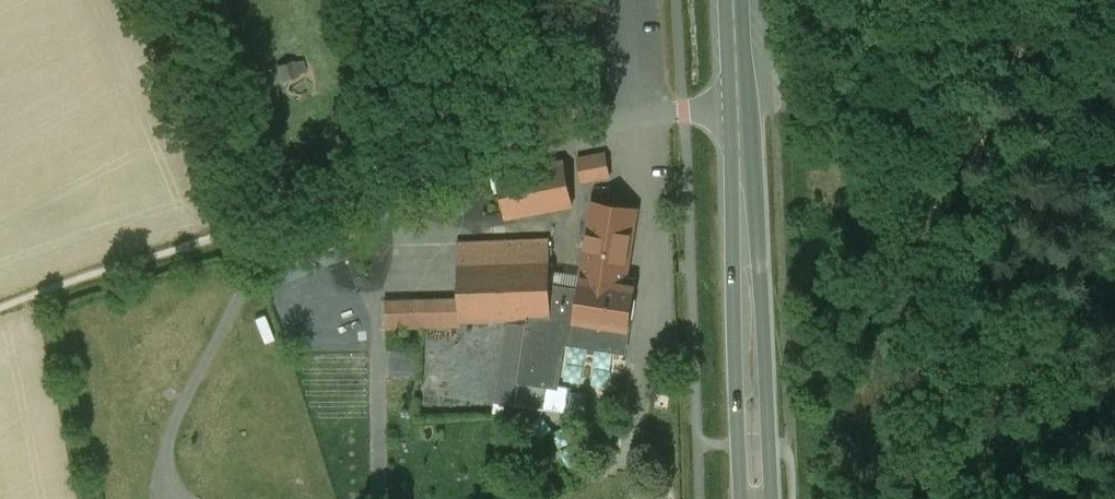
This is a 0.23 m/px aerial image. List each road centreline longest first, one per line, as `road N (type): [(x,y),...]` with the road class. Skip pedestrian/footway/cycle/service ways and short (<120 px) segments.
road 1 (unclassified): [(169,0),(265,204),(557,132),(740,107)]
road 2 (primary): [(740,107),(755,498)]

